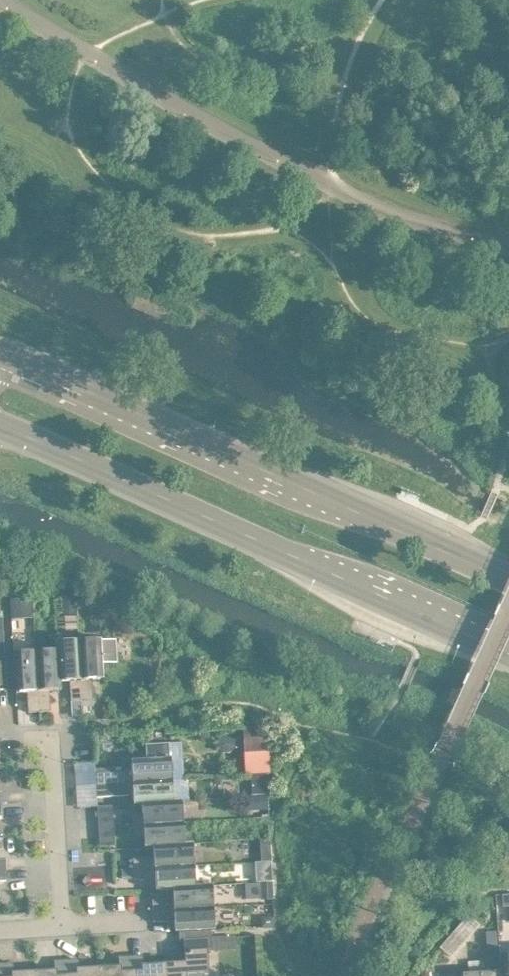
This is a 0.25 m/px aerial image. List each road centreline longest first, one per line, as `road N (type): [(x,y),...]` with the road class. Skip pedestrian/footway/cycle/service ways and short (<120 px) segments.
road 1 (secondary): [(508,580),(0,353)]
road 2 (secondary): [(0,426),(508,649)]
road 3 (residential): [(48,732),(58,928)]

